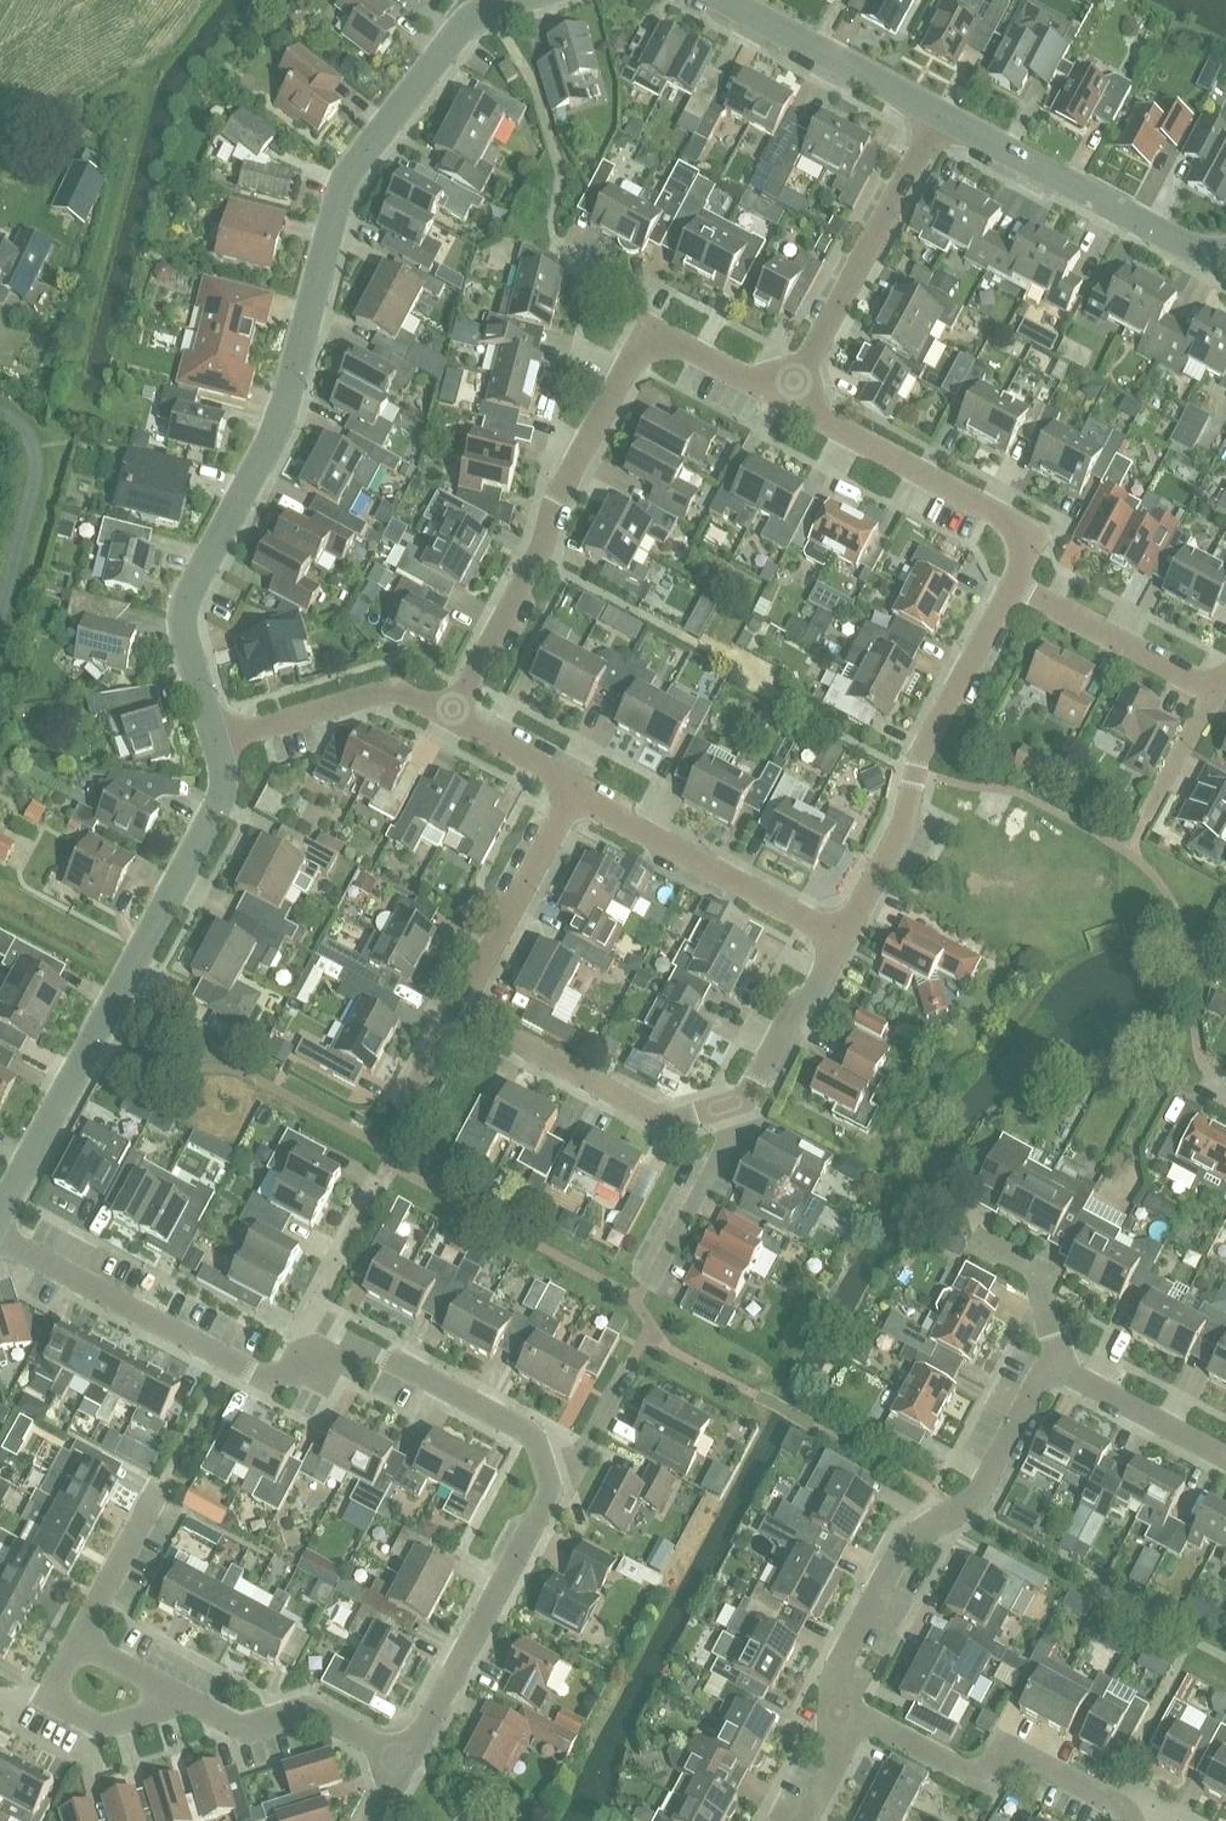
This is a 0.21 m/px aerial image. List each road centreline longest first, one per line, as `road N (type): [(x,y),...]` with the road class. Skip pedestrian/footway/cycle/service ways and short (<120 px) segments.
road 1 (residential): [(222,743),(189,617),(193,584),(284,421),(337,215),(359,161),(460,31),(510,0)]
road 2 (residential): [(459,705),(537,555),(565,477),(652,331),(791,399)]
road 3 (residential): [(0,1219),(216,818),(227,783),(222,743)]
road 4 (residential): [(858,1718),(840,1672),(905,1543),(973,1508),(1047,1368)]
road 5 (residential): [(842,933),(900,821),(928,734),(1009,581)]
road 6 (residential): [(403,1112),(579,787)]
road 7 (residential): [(310,1364),(268,1378),(0,1233)]
road 8 (residential): [(402,1763),(549,1491),(544,1468)]
road 9 (residential): [(1009,581),(1033,532),(791,399)]
road 10 (residential): [(791,399),(940,112)]
road 11 (residential): [(940,112),(1170,237),(1225,249)]
road 12 (residential): [(1130,1820),(1028,1759),(967,1770),(858,1718)]
road 13 (residential): [(579,787),(842,933)]
road 14 (residential): [(544,1468),(525,1430),(360,1347),(310,1364)]
road 15 (residential): [(757,1097),(667,1125),(515,1043)]
road 16 (residential): [(222,743),(379,691),(432,689),(459,705)]
road 17 (residential): [(729,0),(940,112)]
road 18 (residential): [(1009,581),(1216,692)]
road 19 (residential): [(0,622),(33,478),(31,443),(0,413)]
road 20 (residential): [(402,1763),(303,1711),(251,1727),(199,1705)]
road 21 (residential): [(645,1283),(757,1097)]
road 22 (residential): [(386,1179),(306,1329),(310,1364)]
road 23 (residential): [(1225,1459),(1047,1368)]
road 24 (residential): [(199,1705),(98,1737),(24,1701)]
road 25 (residential): [(757,1097),(842,933)]
road 26 (residential): [(81,1630),(162,1486)]
road 27 (residential): [(1047,1368),(1046,1298),(1024,1265),(981,1241)]
road 28 (residential): [(459,705),(579,787)]
road 29 (residential): [(1216,692),(1145,818)]
road 30 (residential): [(544,1468),(583,1458),(629,1368)]
road 31 (residential): [(199,1705),(81,1630)]

